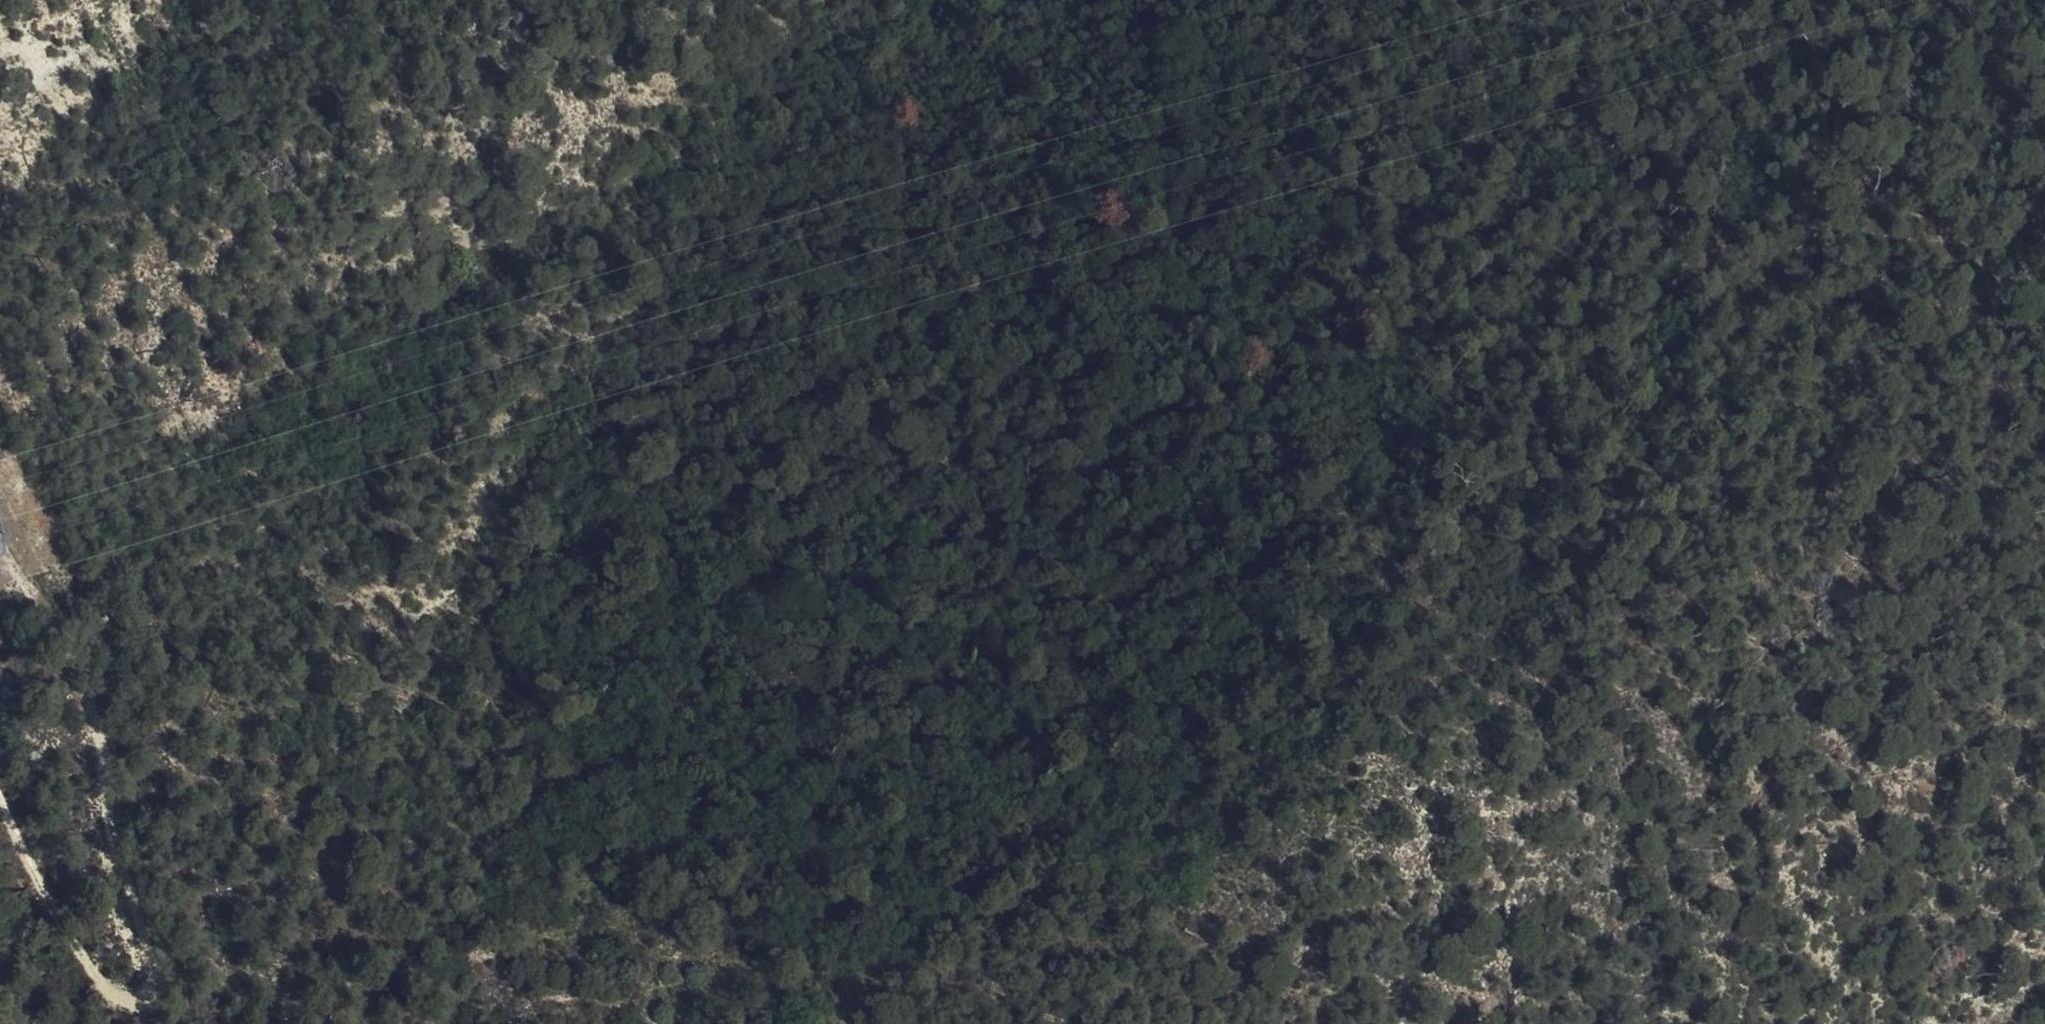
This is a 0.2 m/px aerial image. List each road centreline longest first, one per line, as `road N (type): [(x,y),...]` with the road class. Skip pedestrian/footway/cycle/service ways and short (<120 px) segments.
road 1 (track): [(0,793),(98,988),(148,991),(128,898),(100,671)]
road 2 (track): [(0,505),(100,671)]

